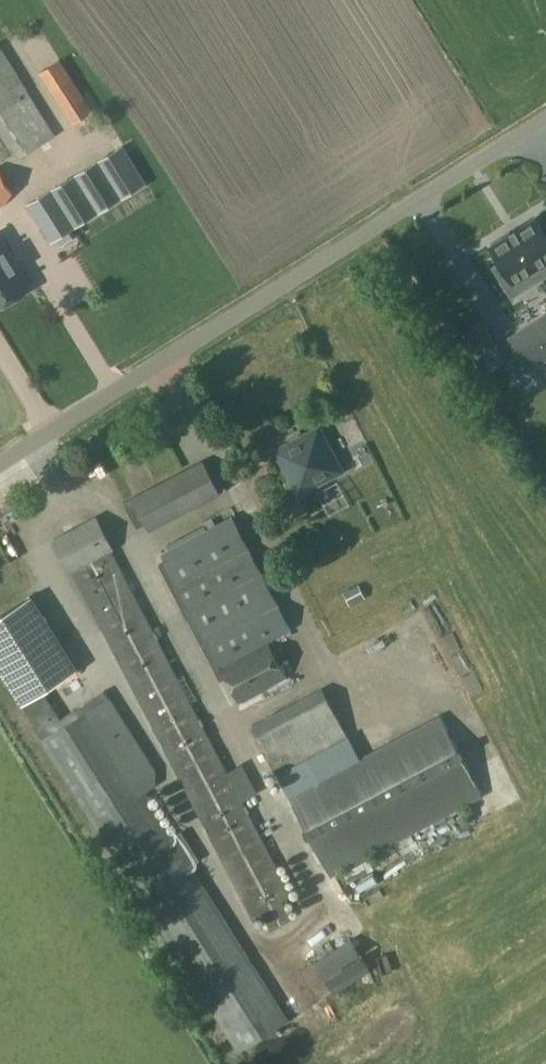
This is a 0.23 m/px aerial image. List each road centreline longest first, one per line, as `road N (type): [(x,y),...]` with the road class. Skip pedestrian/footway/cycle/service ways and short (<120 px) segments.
road 1 (unclassified): [(0,469),(545,120)]

